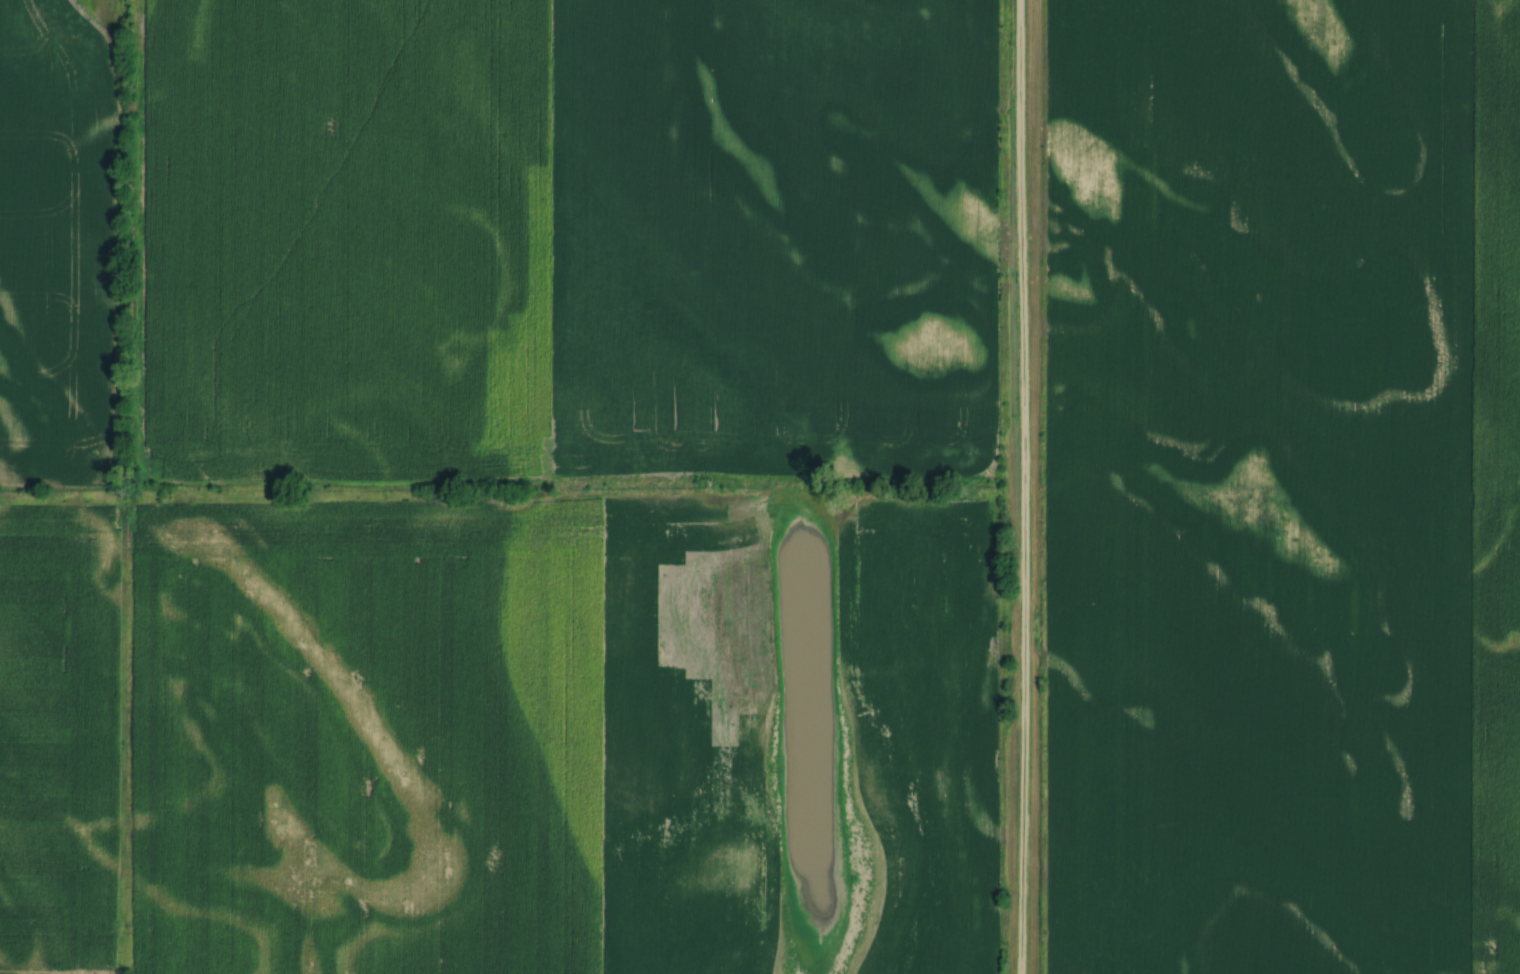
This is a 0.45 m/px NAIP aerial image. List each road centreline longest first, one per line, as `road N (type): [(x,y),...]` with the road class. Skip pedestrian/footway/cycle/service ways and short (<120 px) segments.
road 1 (residential): [(1019,973),(1021,0)]

